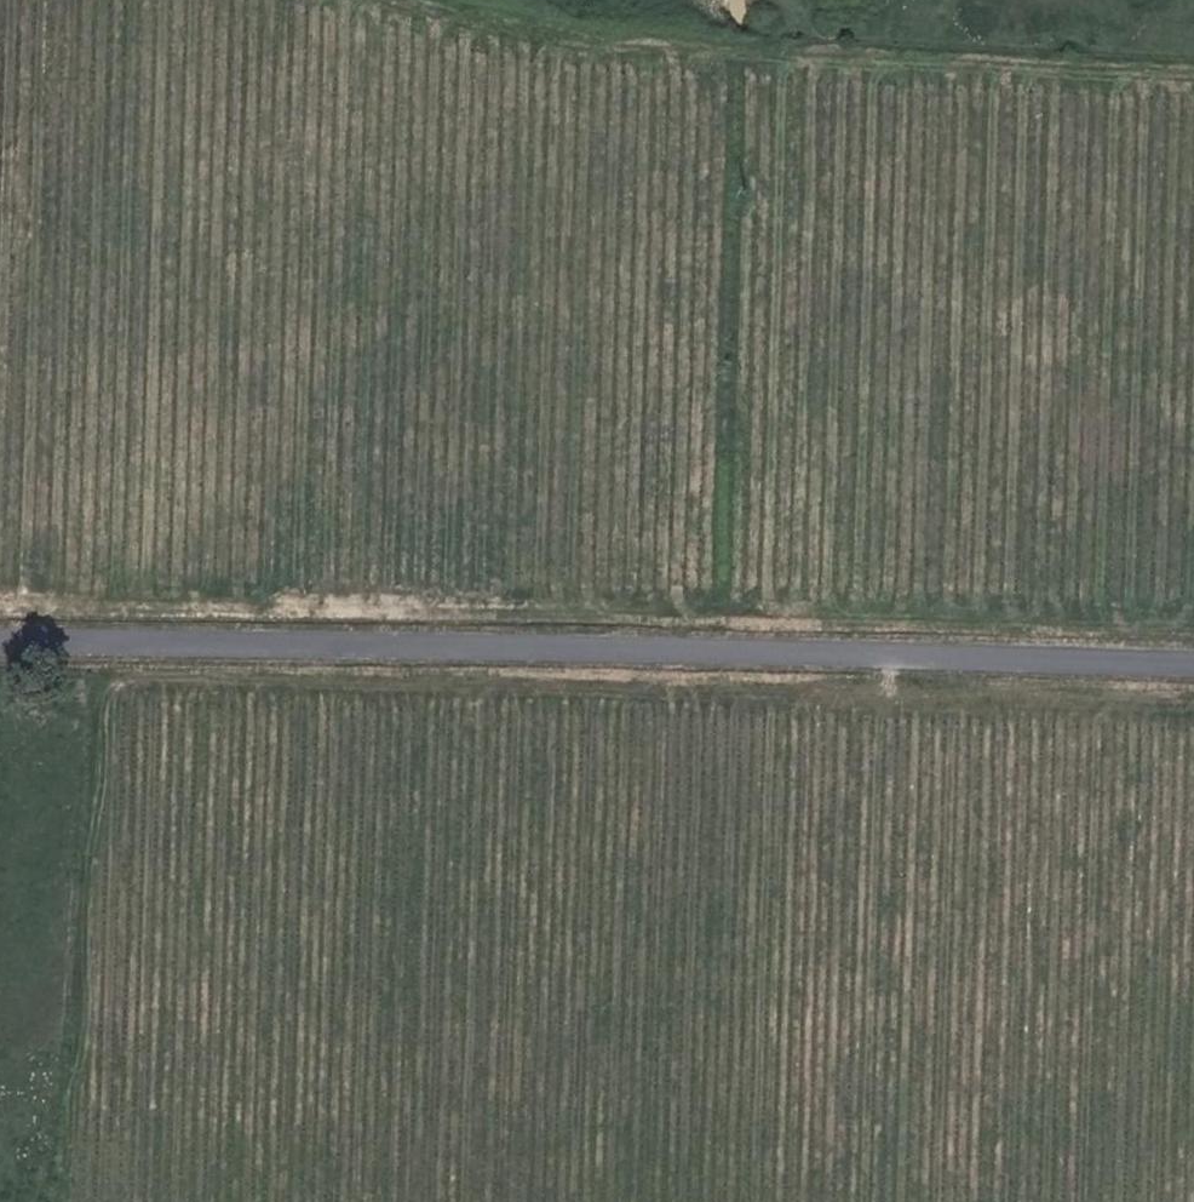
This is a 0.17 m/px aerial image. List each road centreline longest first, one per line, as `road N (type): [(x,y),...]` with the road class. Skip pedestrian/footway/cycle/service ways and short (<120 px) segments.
road 1 (tertiary): [(1193,657),(0,633)]

